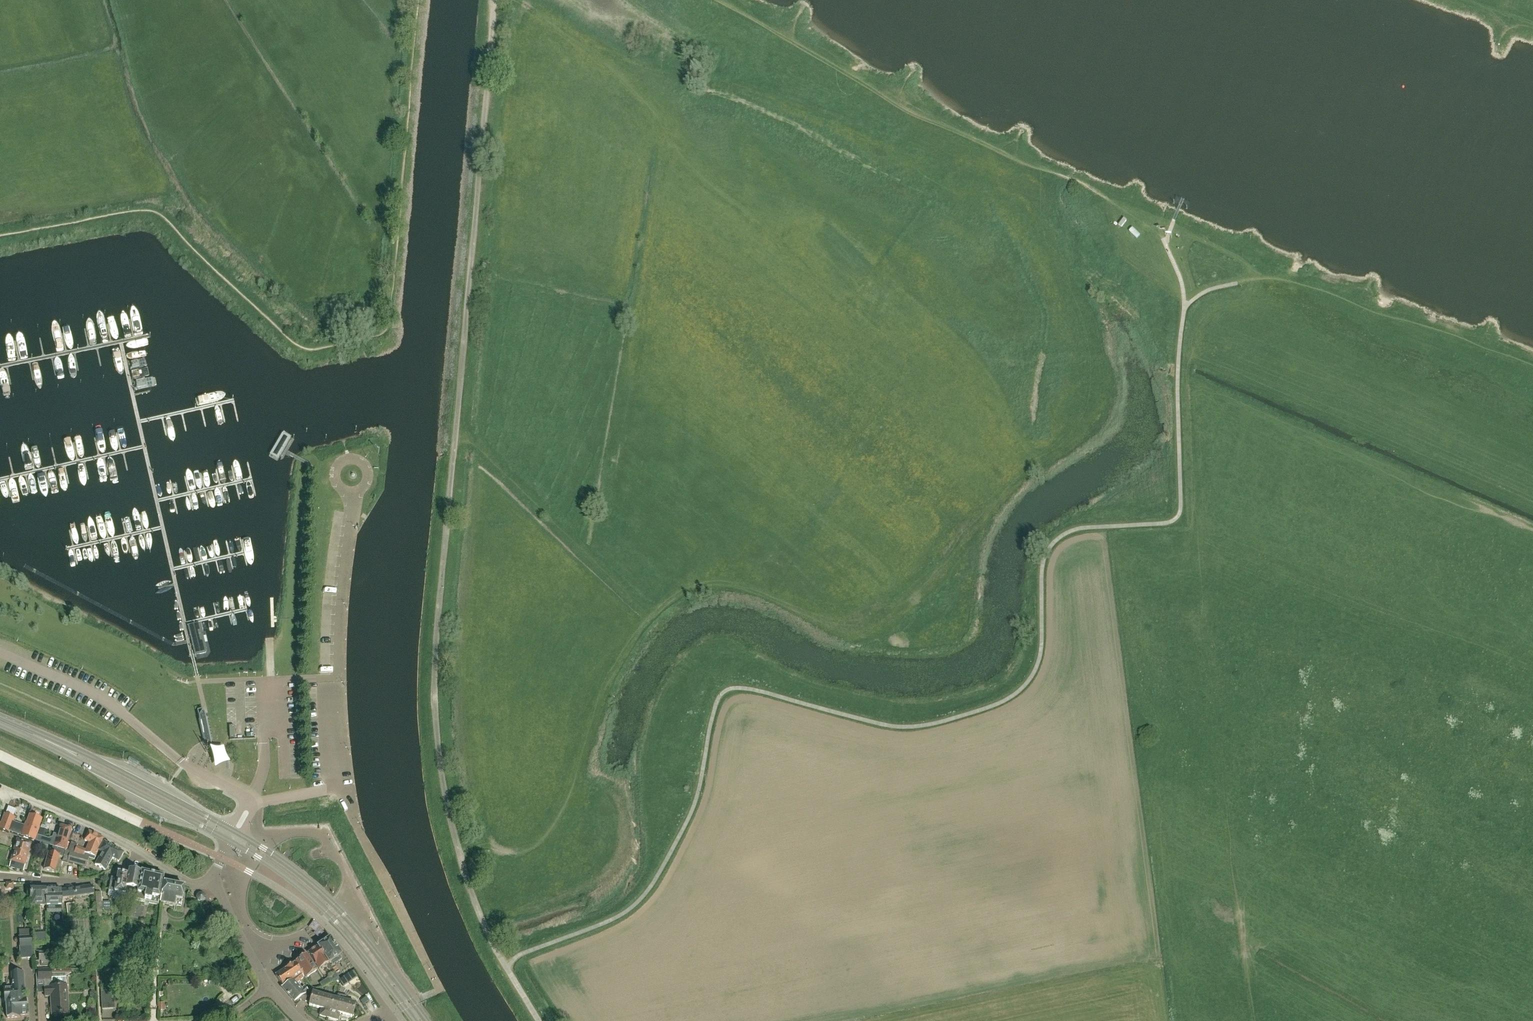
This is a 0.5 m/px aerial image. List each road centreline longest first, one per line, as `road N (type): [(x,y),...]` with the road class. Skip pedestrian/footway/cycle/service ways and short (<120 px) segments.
road 1 (track): [(507,969),(456,842),(437,742),(435,682),(493,0)]
road 2 (secondary): [(63,747),(230,841)]
road 3 (secondary): [(234,833),(63,747)]
road 4 (residential): [(142,852),(2,790)]
road 5 (residential): [(0,877),(90,882),(142,852)]
road 6 (secondary): [(420,1020),(333,911)]
road 7 (secondary): [(333,911),(301,874),(234,833)]
road 8 (secondary): [(230,841),(333,911)]

